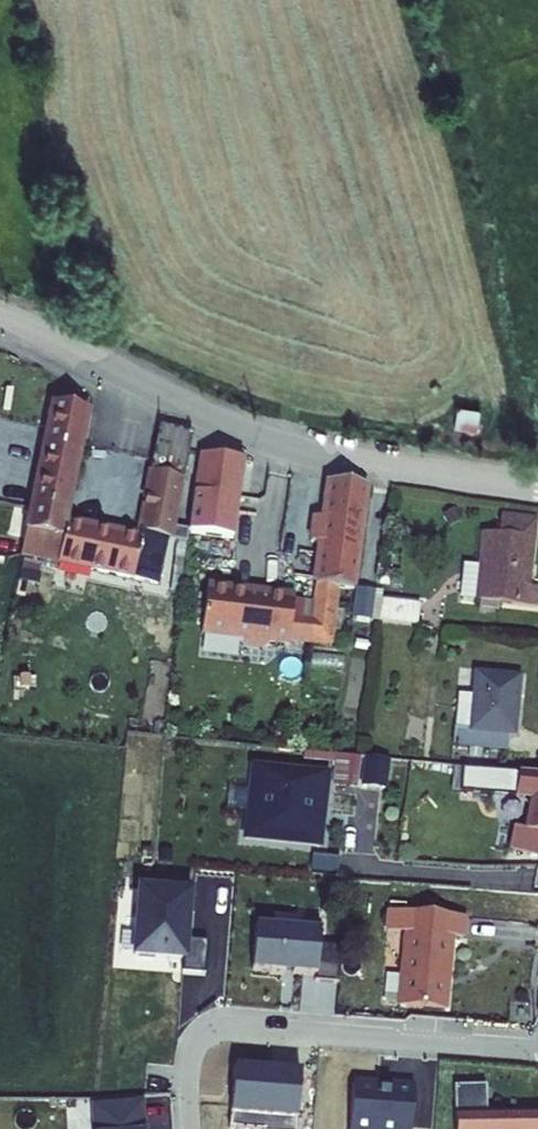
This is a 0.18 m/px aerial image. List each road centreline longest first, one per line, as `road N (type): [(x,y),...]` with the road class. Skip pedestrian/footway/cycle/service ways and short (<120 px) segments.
road 1 (residential): [(537,488),(372,466),(274,443),(0,312)]
road 2 (residential): [(537,1050),(216,1021),(186,1053),(190,1128)]

